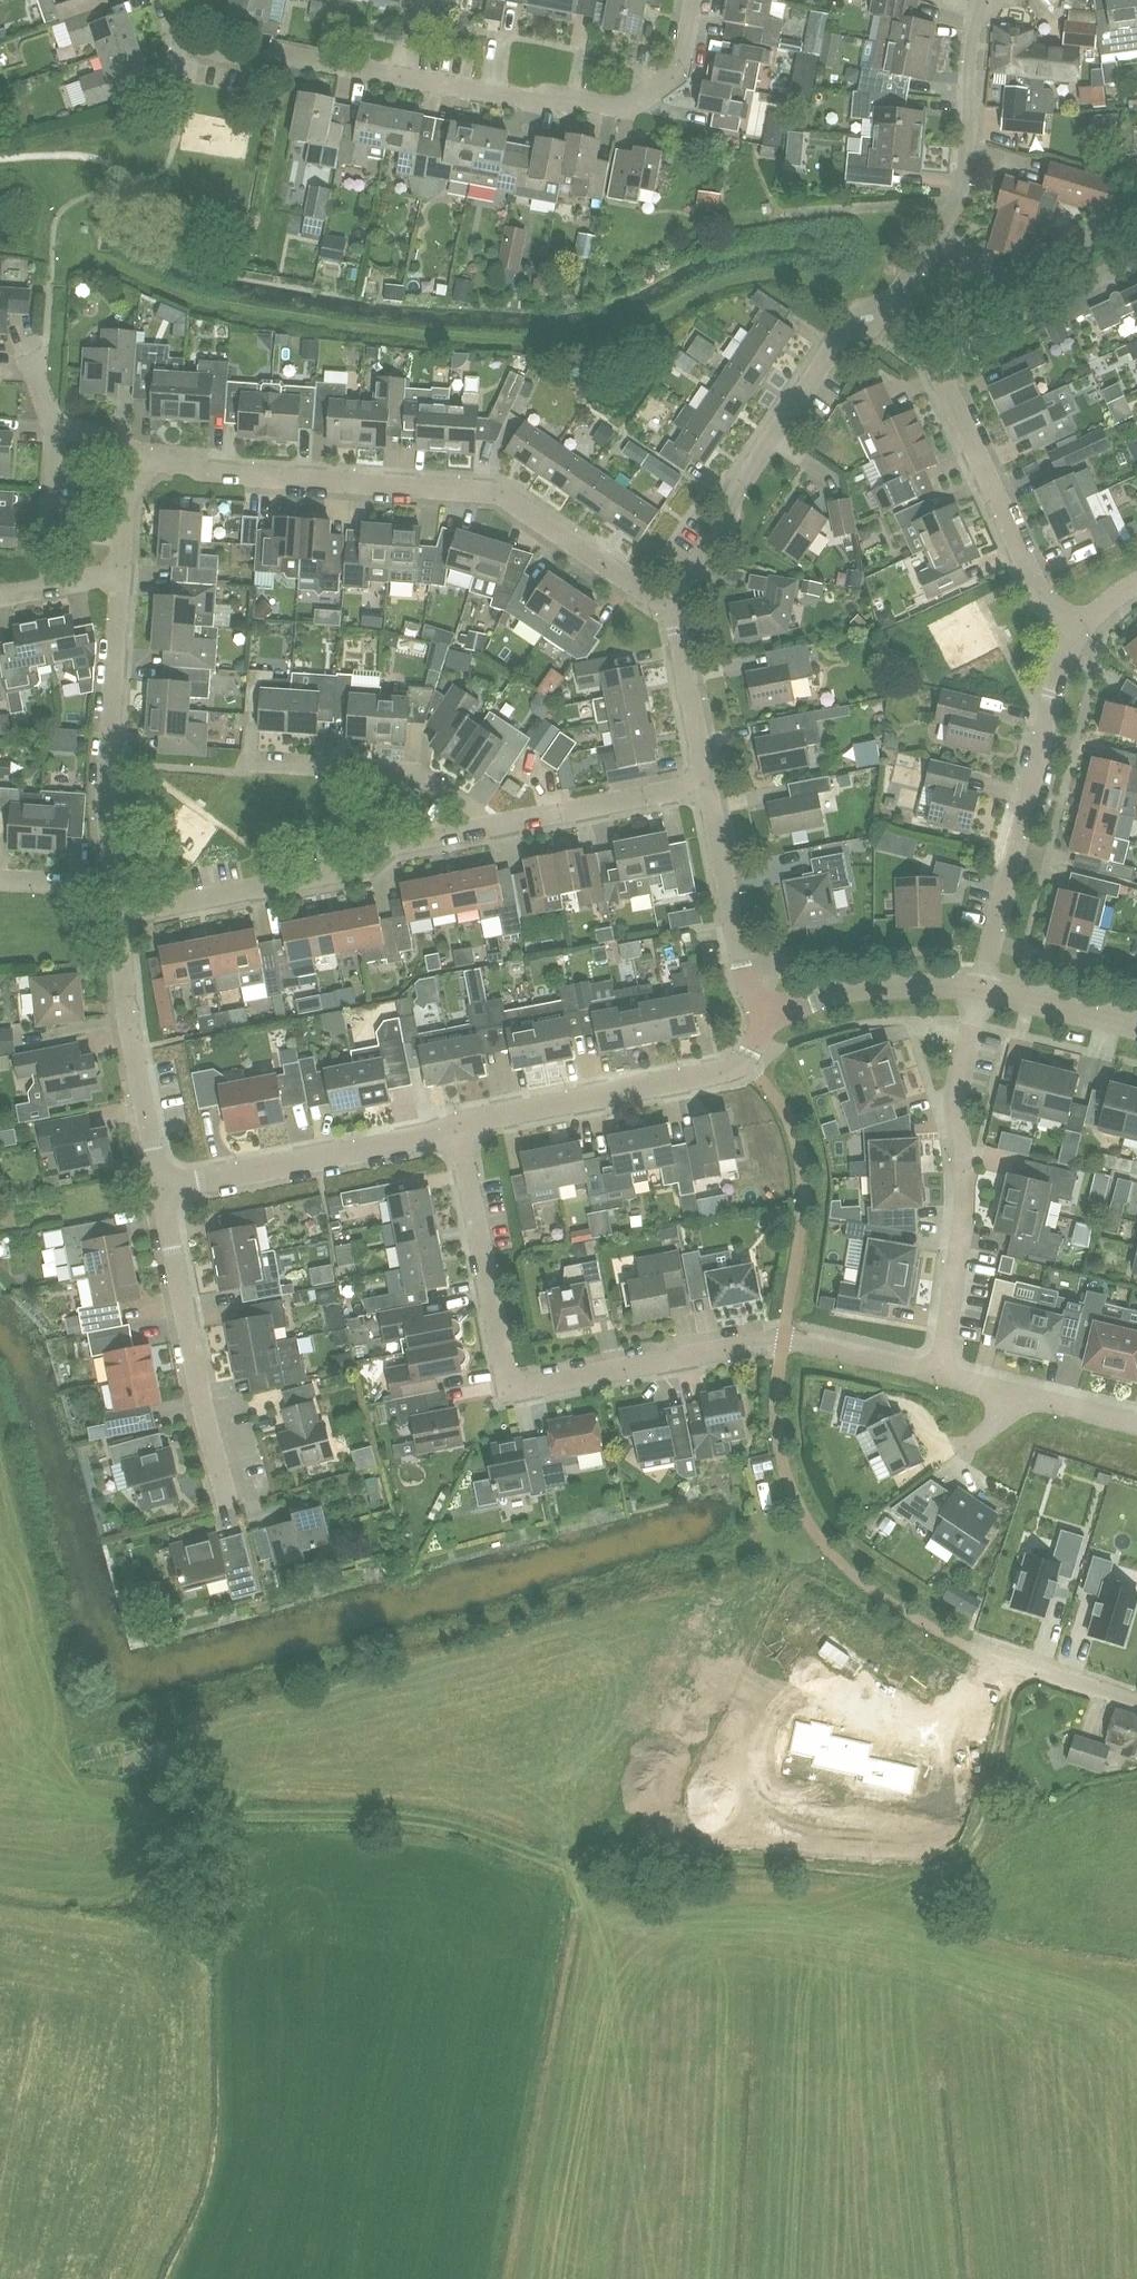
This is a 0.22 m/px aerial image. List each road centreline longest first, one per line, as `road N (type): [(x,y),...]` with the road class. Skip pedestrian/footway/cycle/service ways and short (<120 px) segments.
road 1 (residential): [(939,1373),(785,1339),(512,1386),(493,1333),(462,1120)]
road 2 (residential): [(665,603),(855,326),(939,235),(962,180),(992,0)]
road 3 (residential): [(694,0),(681,67),(630,107),(551,103),(195,46),(168,27),(159,0)]
road 4 (residential): [(665,603),(490,494),(133,460)]
road 5 (residential): [(1074,623),(1041,594),(944,377),(952,349),(1136,263)]
road 6 (residential): [(939,1373),(965,1202),(957,1087),(981,988)]
road 7 (residential): [(118,912),(348,873),(388,843),(489,824)]
road 8 (residential): [(981,988),(1074,623)]
road 9 (residential): [(226,1502),(161,1185)]
road 10 (residential): [(111,884),(120,574)]
road 11 (residential): [(462,1120),(161,1185)]
road 12 (residential): [(746,1059),(462,1120)]
road 13 (residential): [(161,1185),(129,1028),(118,912)]
road 14 (residential): [(489,824),(404,771),(253,761)]
road 15 (residential): [(762,1015),(740,965),(703,783)]
road 16 (residential): [(762,1015),(858,988),(981,988)]
road 17 (residential): [(489,824),(703,783)]
road 18 (residential): [(703,783),(665,603)]
road 19 (residential): [(981,988),(1136,1026)]
road 20 (residential): [(1136,1700),(999,1658)]
road 21 (residential): [(920,1769),(999,1658)]
road 22 (residential): [(1136,1420),(1012,1391)]
road 23 (residential): [(0,595),(120,574)]

